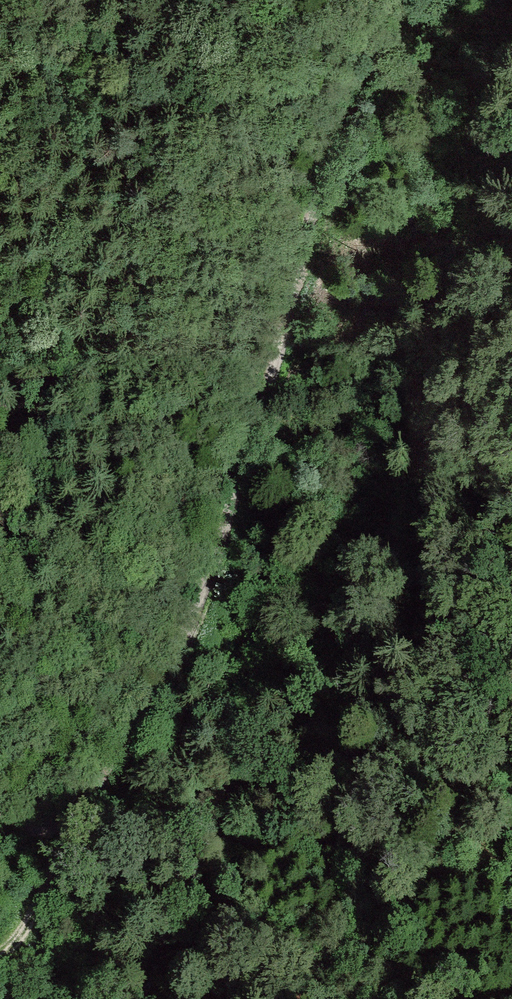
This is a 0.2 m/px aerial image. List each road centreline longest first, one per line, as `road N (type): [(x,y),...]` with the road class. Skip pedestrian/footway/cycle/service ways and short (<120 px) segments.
road 1 (track): [(425,0),(345,226),(285,550),(138,796),(52,998)]
road 2 (track): [(0,593),(12,539),(18,391),(0,354)]
road 3 (track): [(42,998),(24,894),(22,827)]
road 4 (track): [(138,796),(22,827),(0,786)]

